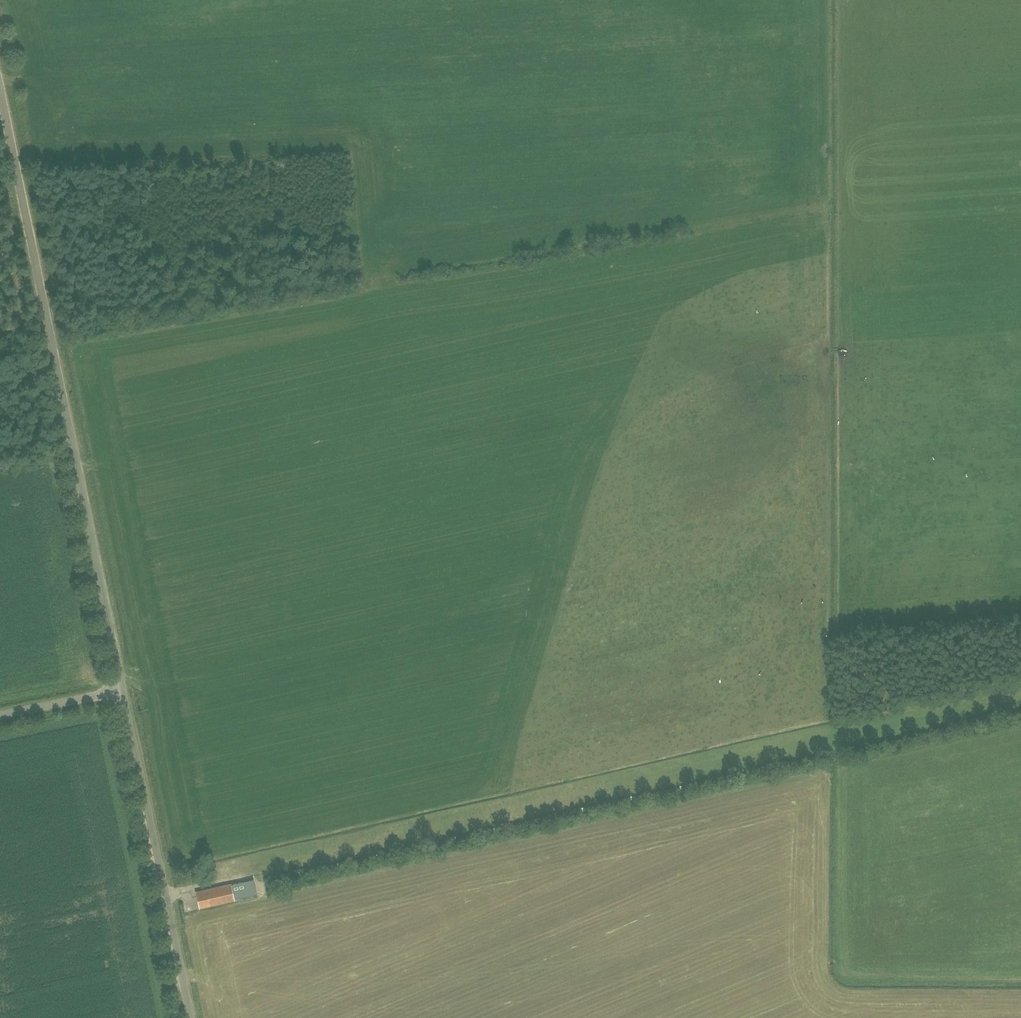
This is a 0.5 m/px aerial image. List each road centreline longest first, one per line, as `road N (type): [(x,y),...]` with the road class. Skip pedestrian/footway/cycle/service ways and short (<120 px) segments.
road 1 (unclassified): [(124,690),(0,84)]
road 2 (unclassified): [(190,1017),(124,690)]
road 3 (unclassified): [(0,716),(124,690)]

